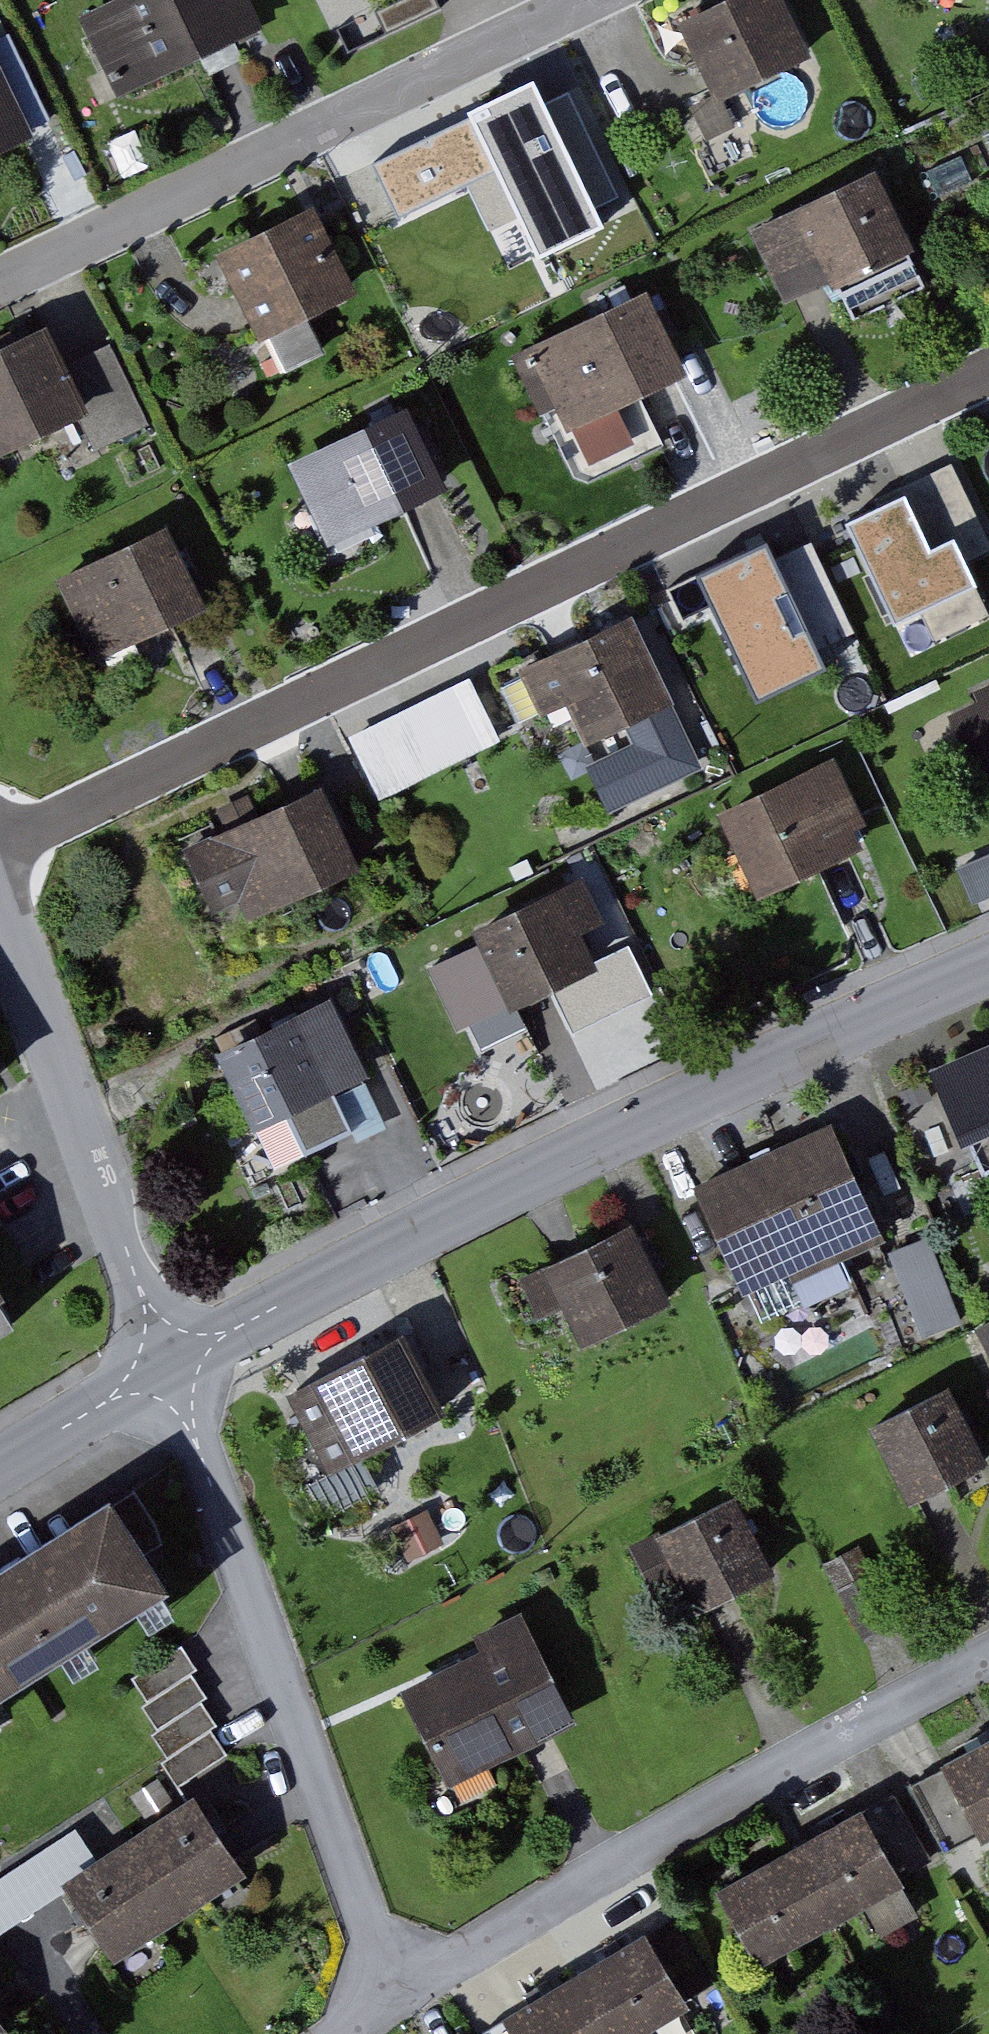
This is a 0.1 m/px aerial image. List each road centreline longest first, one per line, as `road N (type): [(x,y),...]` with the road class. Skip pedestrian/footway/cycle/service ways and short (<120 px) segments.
road 1 (residential): [(988,377),(11,853)]
road 2 (residential): [(988,975),(690,1099),(165,1364)]
road 3 (residential): [(988,1671),(398,1995)]
road 4 (residential): [(165,1364),(398,1995)]
road 5 (residential): [(592,0),(0,290)]
road 6 (residential): [(11,853),(165,1364)]
road 7 (residential): [(165,1364),(0,1475)]

